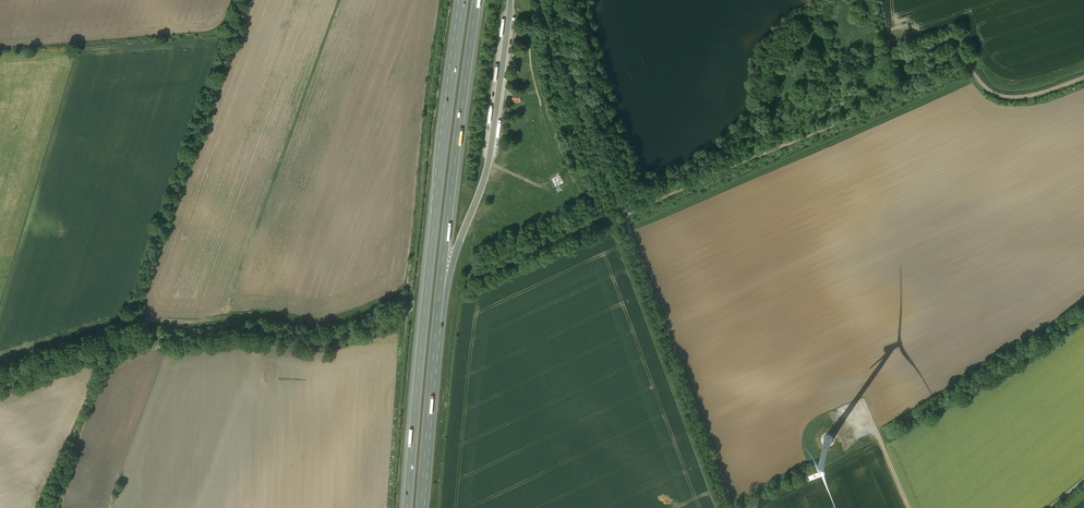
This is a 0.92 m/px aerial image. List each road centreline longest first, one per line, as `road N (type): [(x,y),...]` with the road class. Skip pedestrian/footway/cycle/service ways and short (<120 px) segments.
road 1 (motorway): [(461,0),(406,507)]
road 2 (track): [(734,507),(629,230),(636,178)]
road 3 (motorway): [(440,300),(478,0)]
road 4 (track): [(0,378),(138,335),(252,329),(266,342)]
road 5 (motorway): [(421,507),(440,300)]
road 6 (motorway): [(440,300),(489,161)]
road 7 (track): [(908,507),(870,423),(843,430)]

